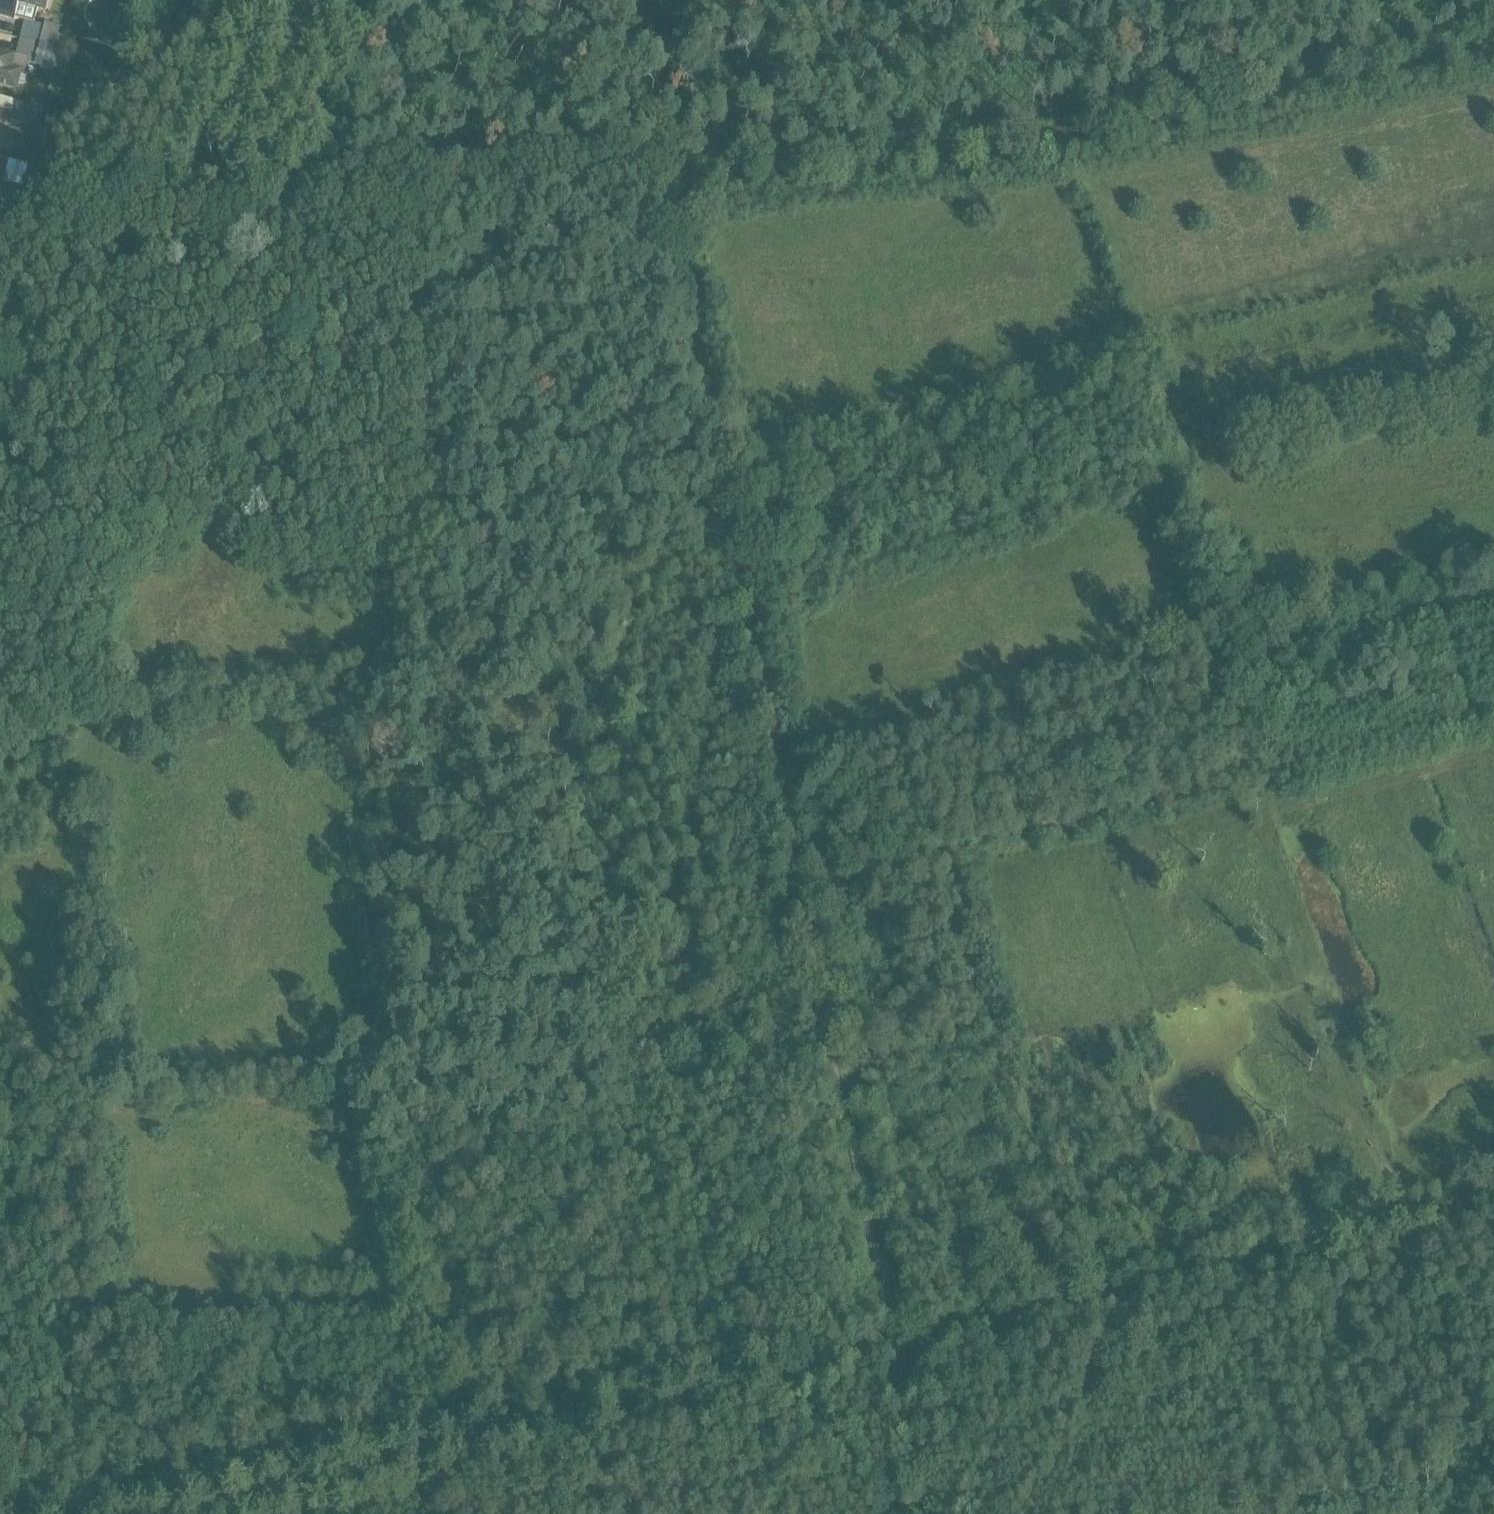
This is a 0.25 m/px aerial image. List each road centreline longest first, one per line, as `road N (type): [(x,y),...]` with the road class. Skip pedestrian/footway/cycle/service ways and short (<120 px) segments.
road 1 (track): [(814,880),(1291,776),(1329,812),(1427,1215)]
road 2 (track): [(673,186),(1058,144),(1493,50)]
road 3 (track): [(366,201),(673,186)]
road 4 (residential): [(238,0),(161,213)]
road 5 (residential): [(161,213),(366,201)]
road 6 (residential): [(0,225),(161,213)]

